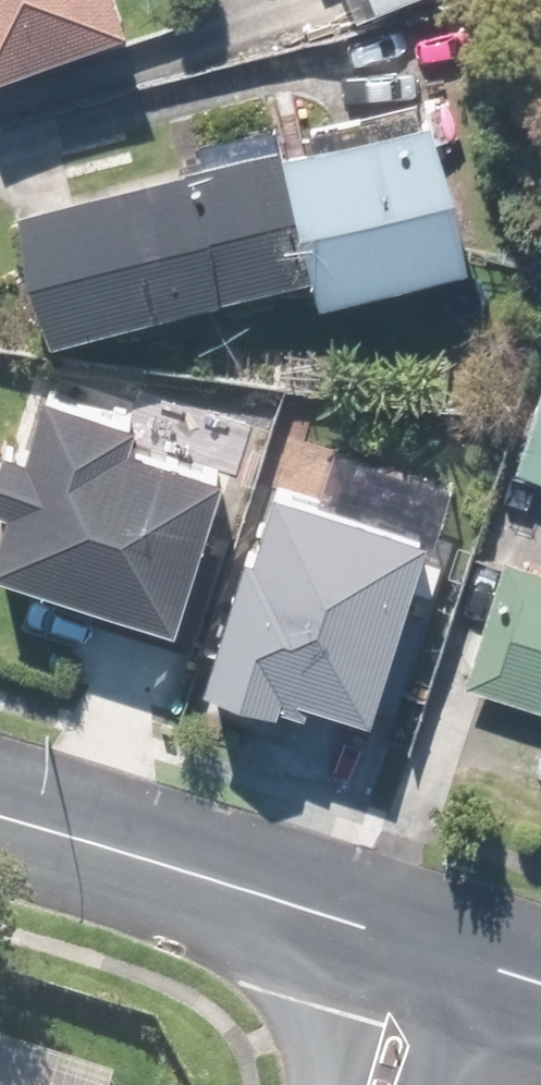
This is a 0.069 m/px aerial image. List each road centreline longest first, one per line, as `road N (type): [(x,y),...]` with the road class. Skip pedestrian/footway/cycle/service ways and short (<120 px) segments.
road 1 (residential): [(417,958),(0,824)]
road 2 (residential): [(377,1084),(417,958)]
road 3 (residential): [(540,996),(417,958)]

